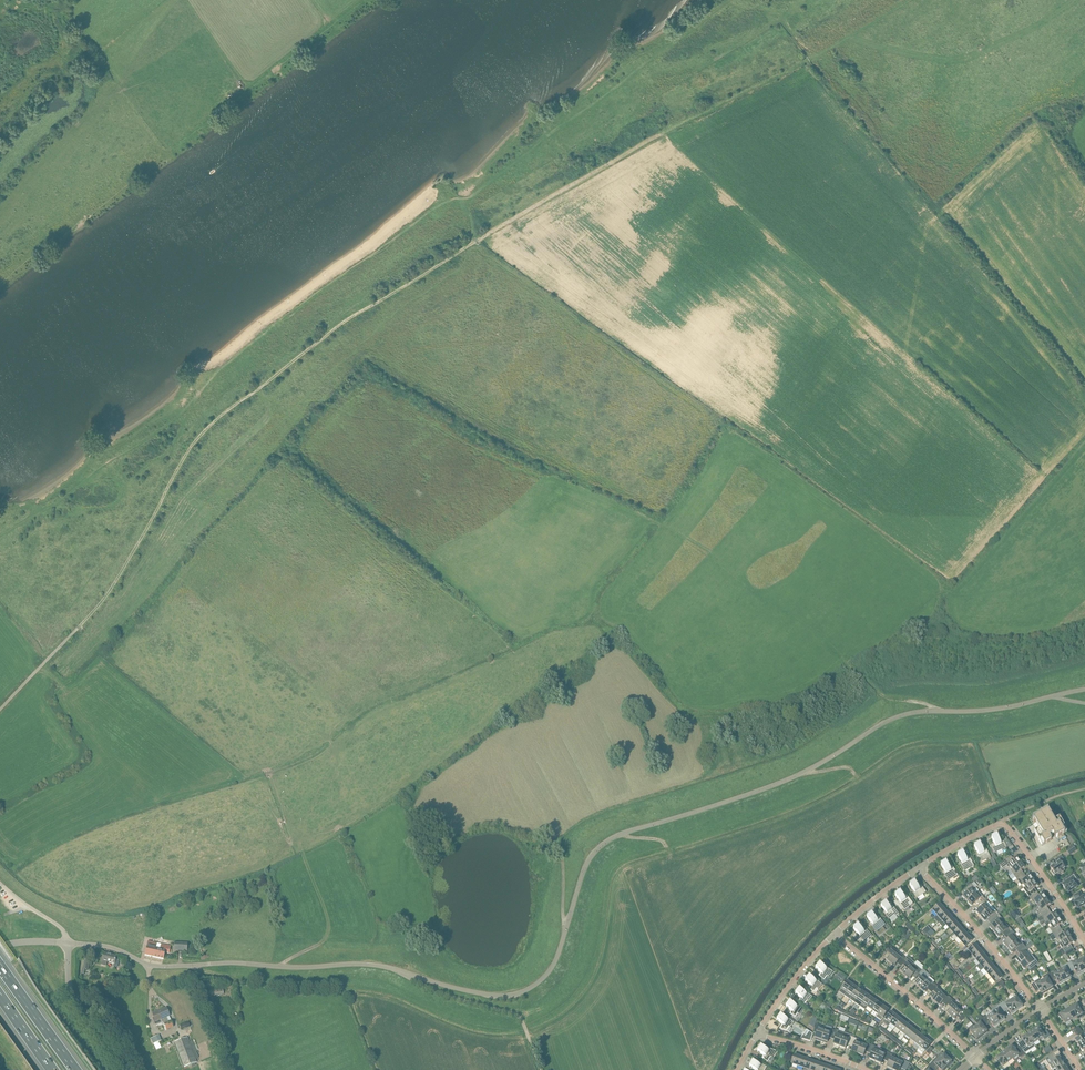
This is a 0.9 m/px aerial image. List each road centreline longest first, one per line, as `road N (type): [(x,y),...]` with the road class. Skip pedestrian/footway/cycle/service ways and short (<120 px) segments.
road 1 (unclassified): [(406,973),(492,996),(527,990),(556,960),(586,865),(613,838),(805,772),(899,716),(998,709),(1052,696)]
road 2 (track): [(76,632),(215,419),(346,321),(479,238)]
road 3 (track): [(479,238),(800,66)]
road 4 (unclassified): [(67,944),(114,948),(159,967),(359,964),(406,973)]
road 5 (residential): [(1041,1010),(918,868)]
road 6 (residential): [(976,1057),(835,933)]
road 7 (track): [(40,668),(61,688),(82,682),(173,583)]
road 8 (track): [(275,966),(328,935),(301,852)]
road 9 (unclassified): [(530,1042),(514,1014),(406,973)]
road 10 (residential): [(1084,939),(1003,823)]
road 11 (unclassified): [(123,1069),(74,999),(67,944)]
road 12 (motorway): [(77,1069),(0,964)]
road 13 (residential): [(757,1034),(835,933)]

